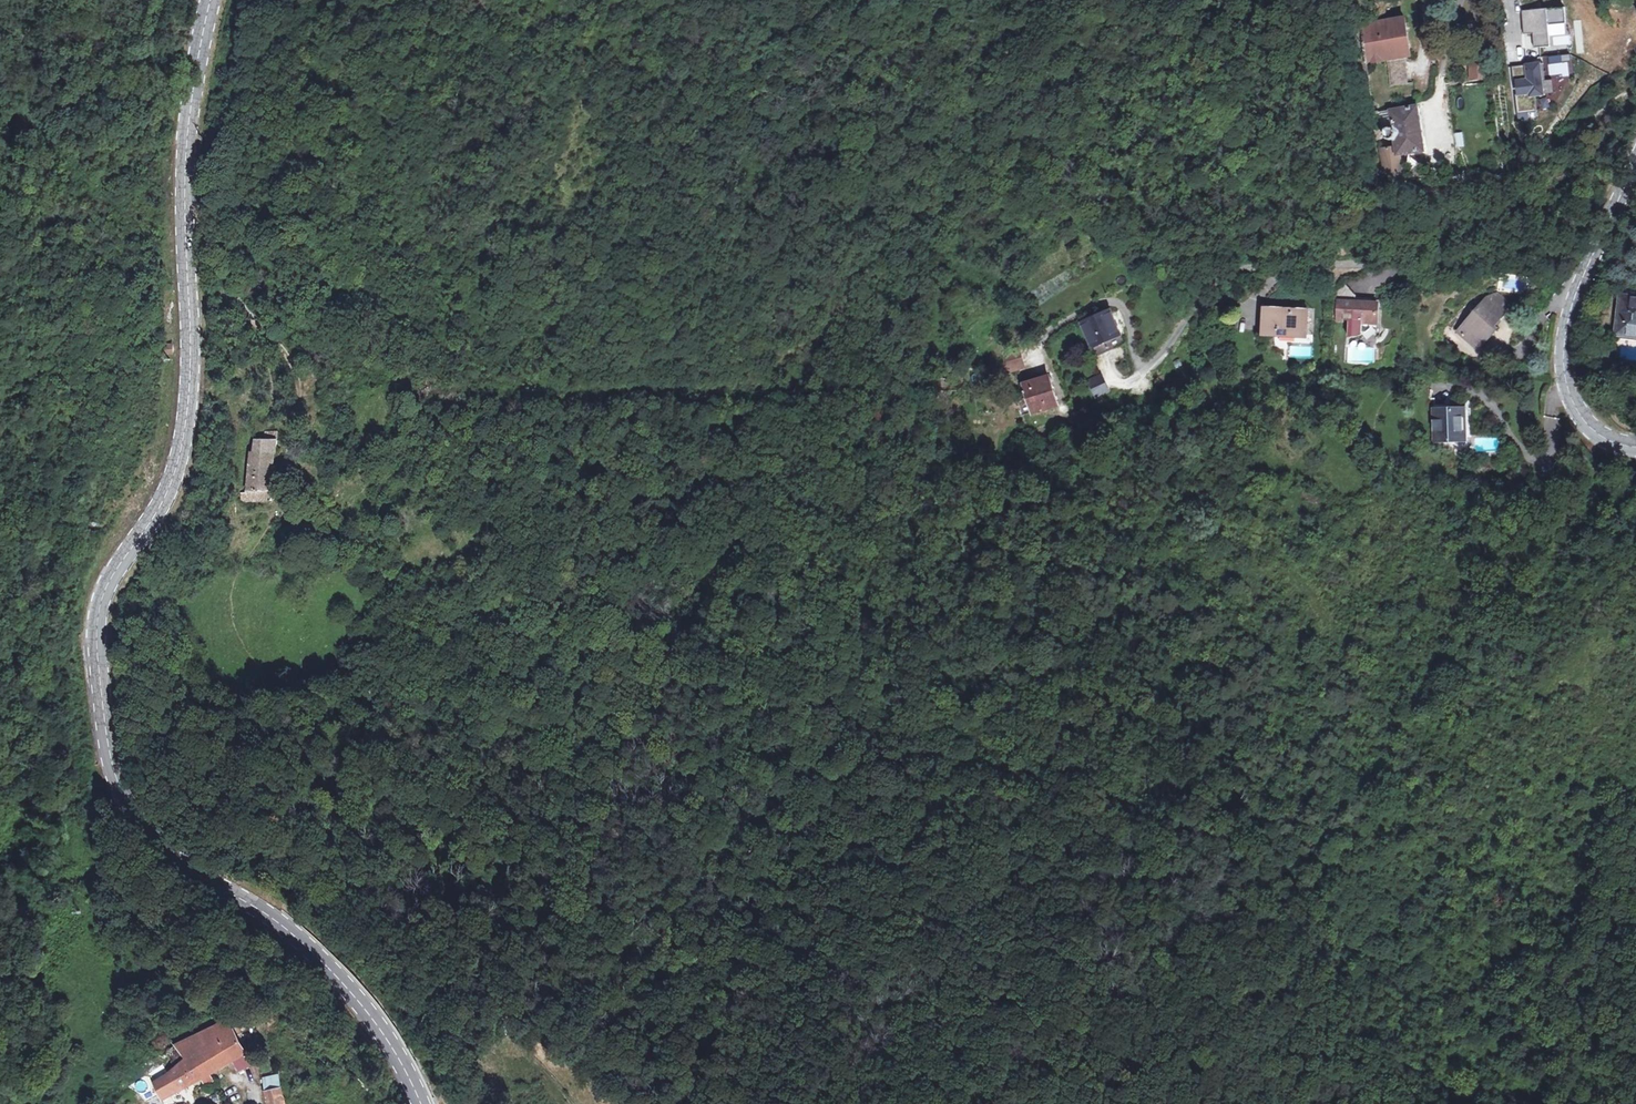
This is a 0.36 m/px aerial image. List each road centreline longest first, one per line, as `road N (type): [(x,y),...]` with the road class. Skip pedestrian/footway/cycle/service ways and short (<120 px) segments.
road 1 (secondary): [(425,1103),(380,1022),(324,959),(159,845),(122,790),(110,752),(100,604),(172,487),(191,402),(186,141),(213,0)]
road 2 (residential): [(1635,126),(1526,209),(1394,239),(1292,250),(1239,268),(1140,371)]
road 3 (secondary): [(1635,163),(1588,266),(1563,358),(1584,419),(1601,434),(1635,445)]

